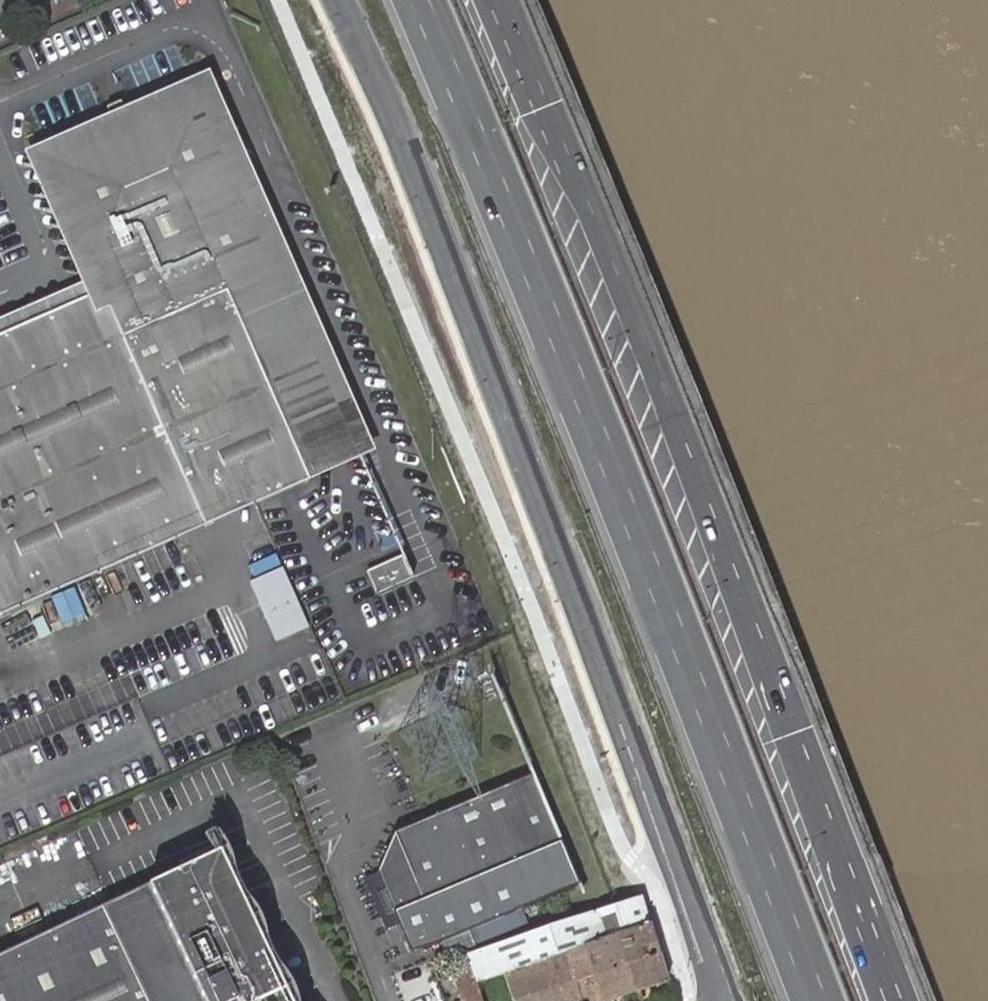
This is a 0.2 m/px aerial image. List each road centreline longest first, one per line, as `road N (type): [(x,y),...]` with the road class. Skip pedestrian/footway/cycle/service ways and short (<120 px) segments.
road 1 (primary): [(419,0),(817,1000)]
road 2 (primary): [(894,1000),(764,644),(499,0)]
road 3 (tertiary): [(720,1000),(565,566),(337,0)]

